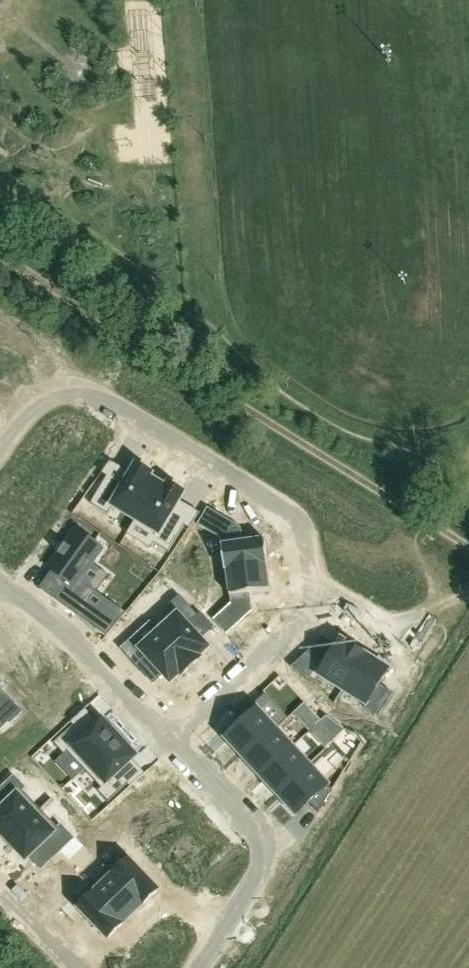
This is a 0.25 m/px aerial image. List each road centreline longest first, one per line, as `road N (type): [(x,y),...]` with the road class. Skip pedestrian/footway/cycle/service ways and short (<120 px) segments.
road 1 (track): [(0,259),(429,525)]
road 2 (residential): [(314,599),(302,526),(291,511),(93,391),(37,397),(0,446)]
road 3 (residential): [(195,967),(263,862),(264,843),(170,740)]
road 4 (residential): [(170,740),(56,622),(0,590)]
road 5 (residential): [(170,740),(299,628),(314,599)]

